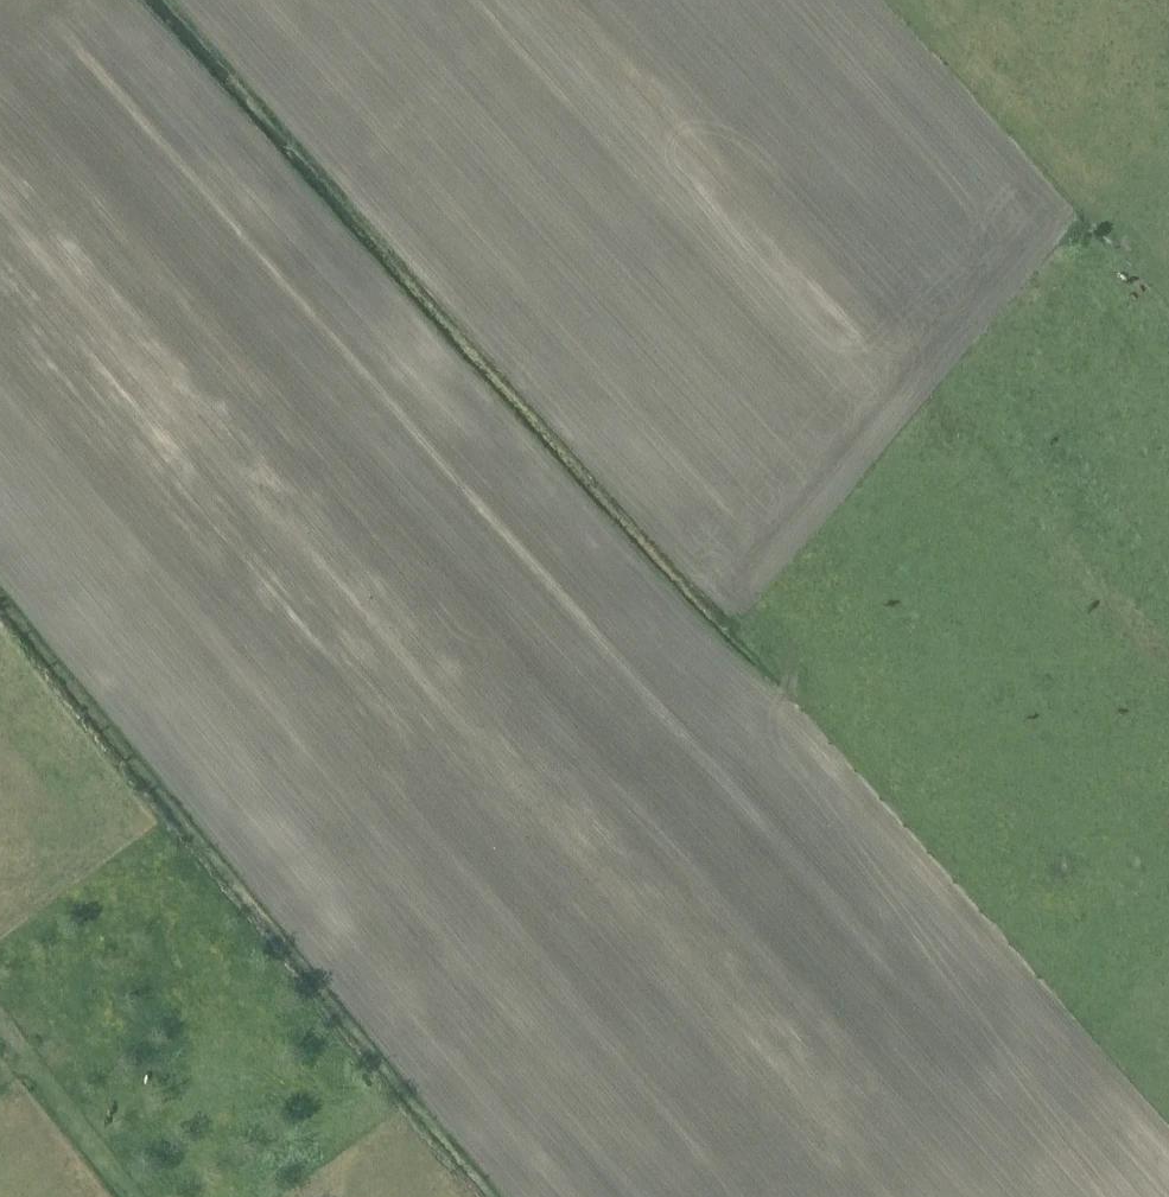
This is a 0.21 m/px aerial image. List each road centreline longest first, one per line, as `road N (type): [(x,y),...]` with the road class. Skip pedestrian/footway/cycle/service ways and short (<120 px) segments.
road 1 (track): [(0,1024),(123,1196)]

